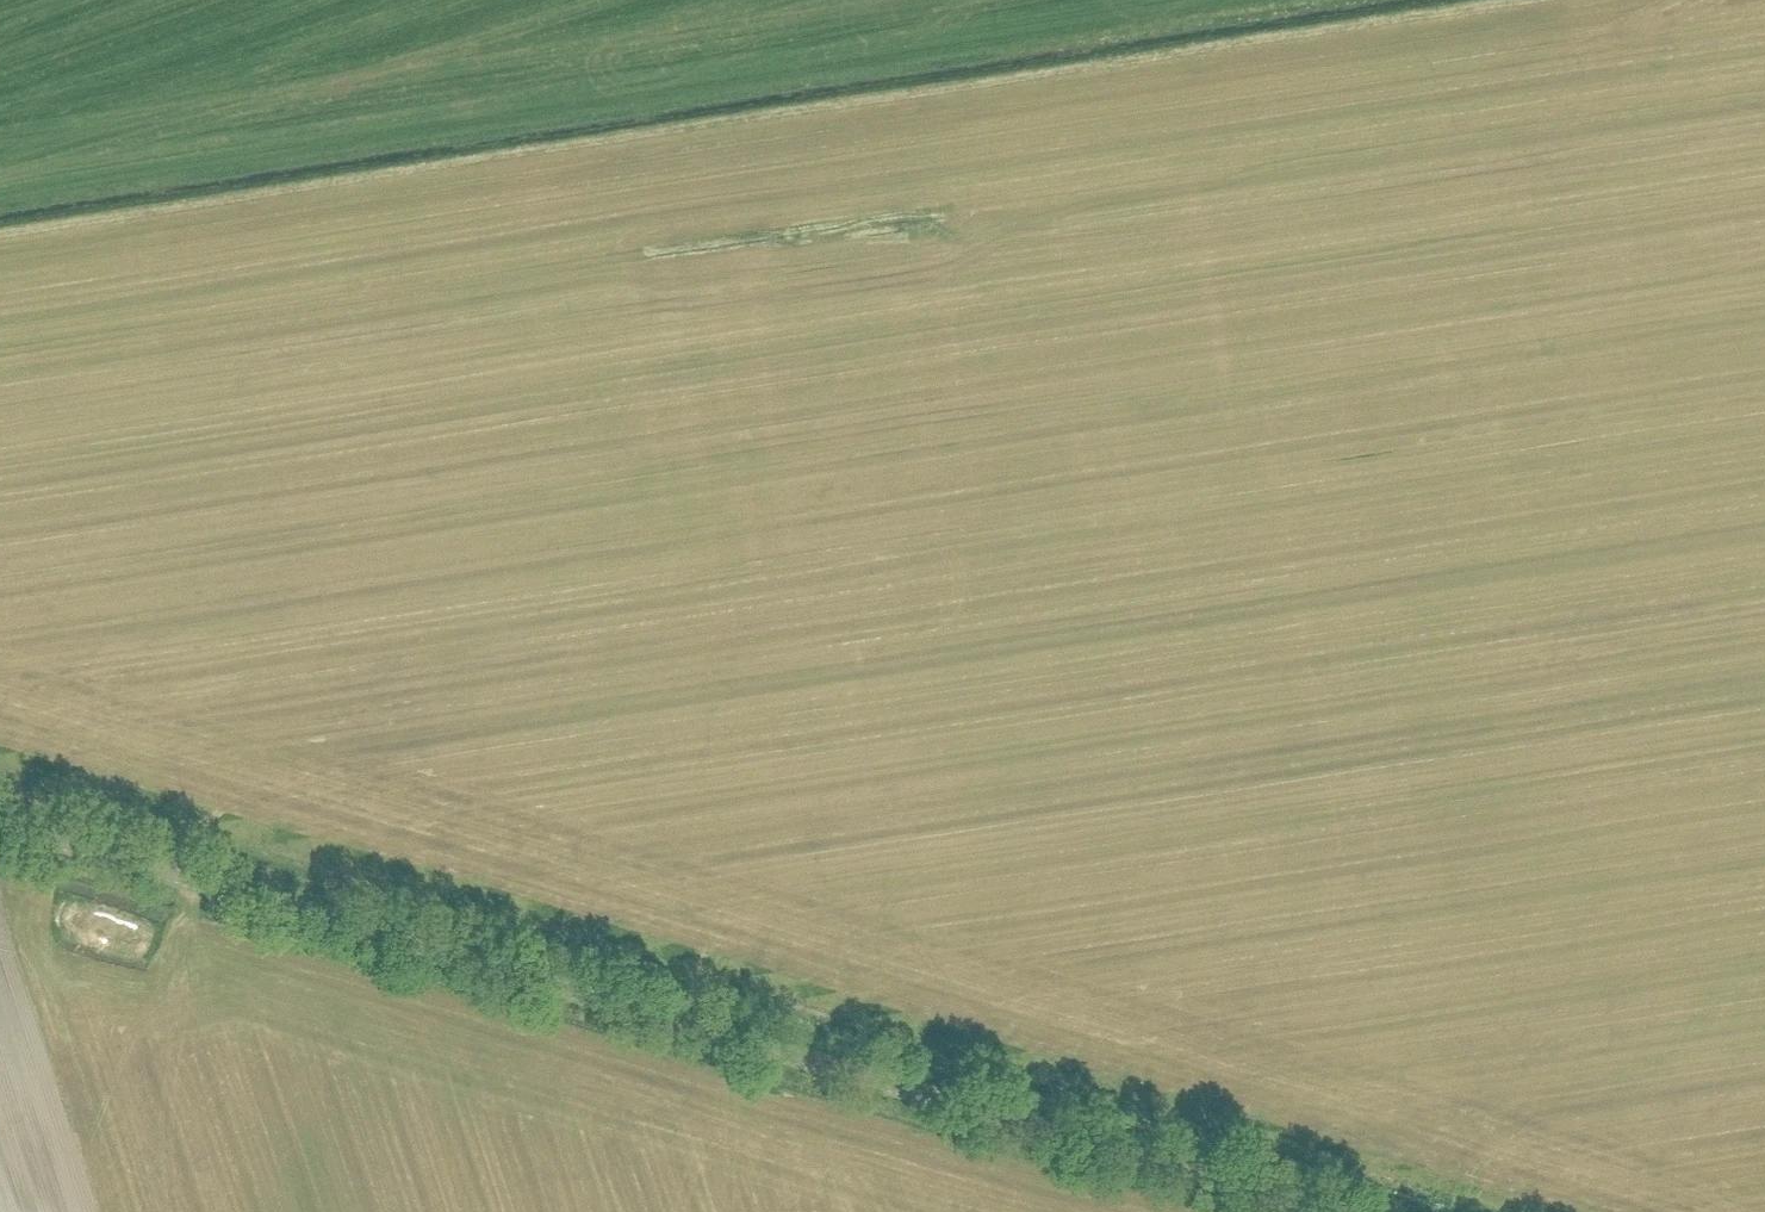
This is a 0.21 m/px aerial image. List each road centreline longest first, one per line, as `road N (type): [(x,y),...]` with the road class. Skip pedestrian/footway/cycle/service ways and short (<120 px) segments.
road 1 (tertiary): [(1319,1211),(0,825)]

